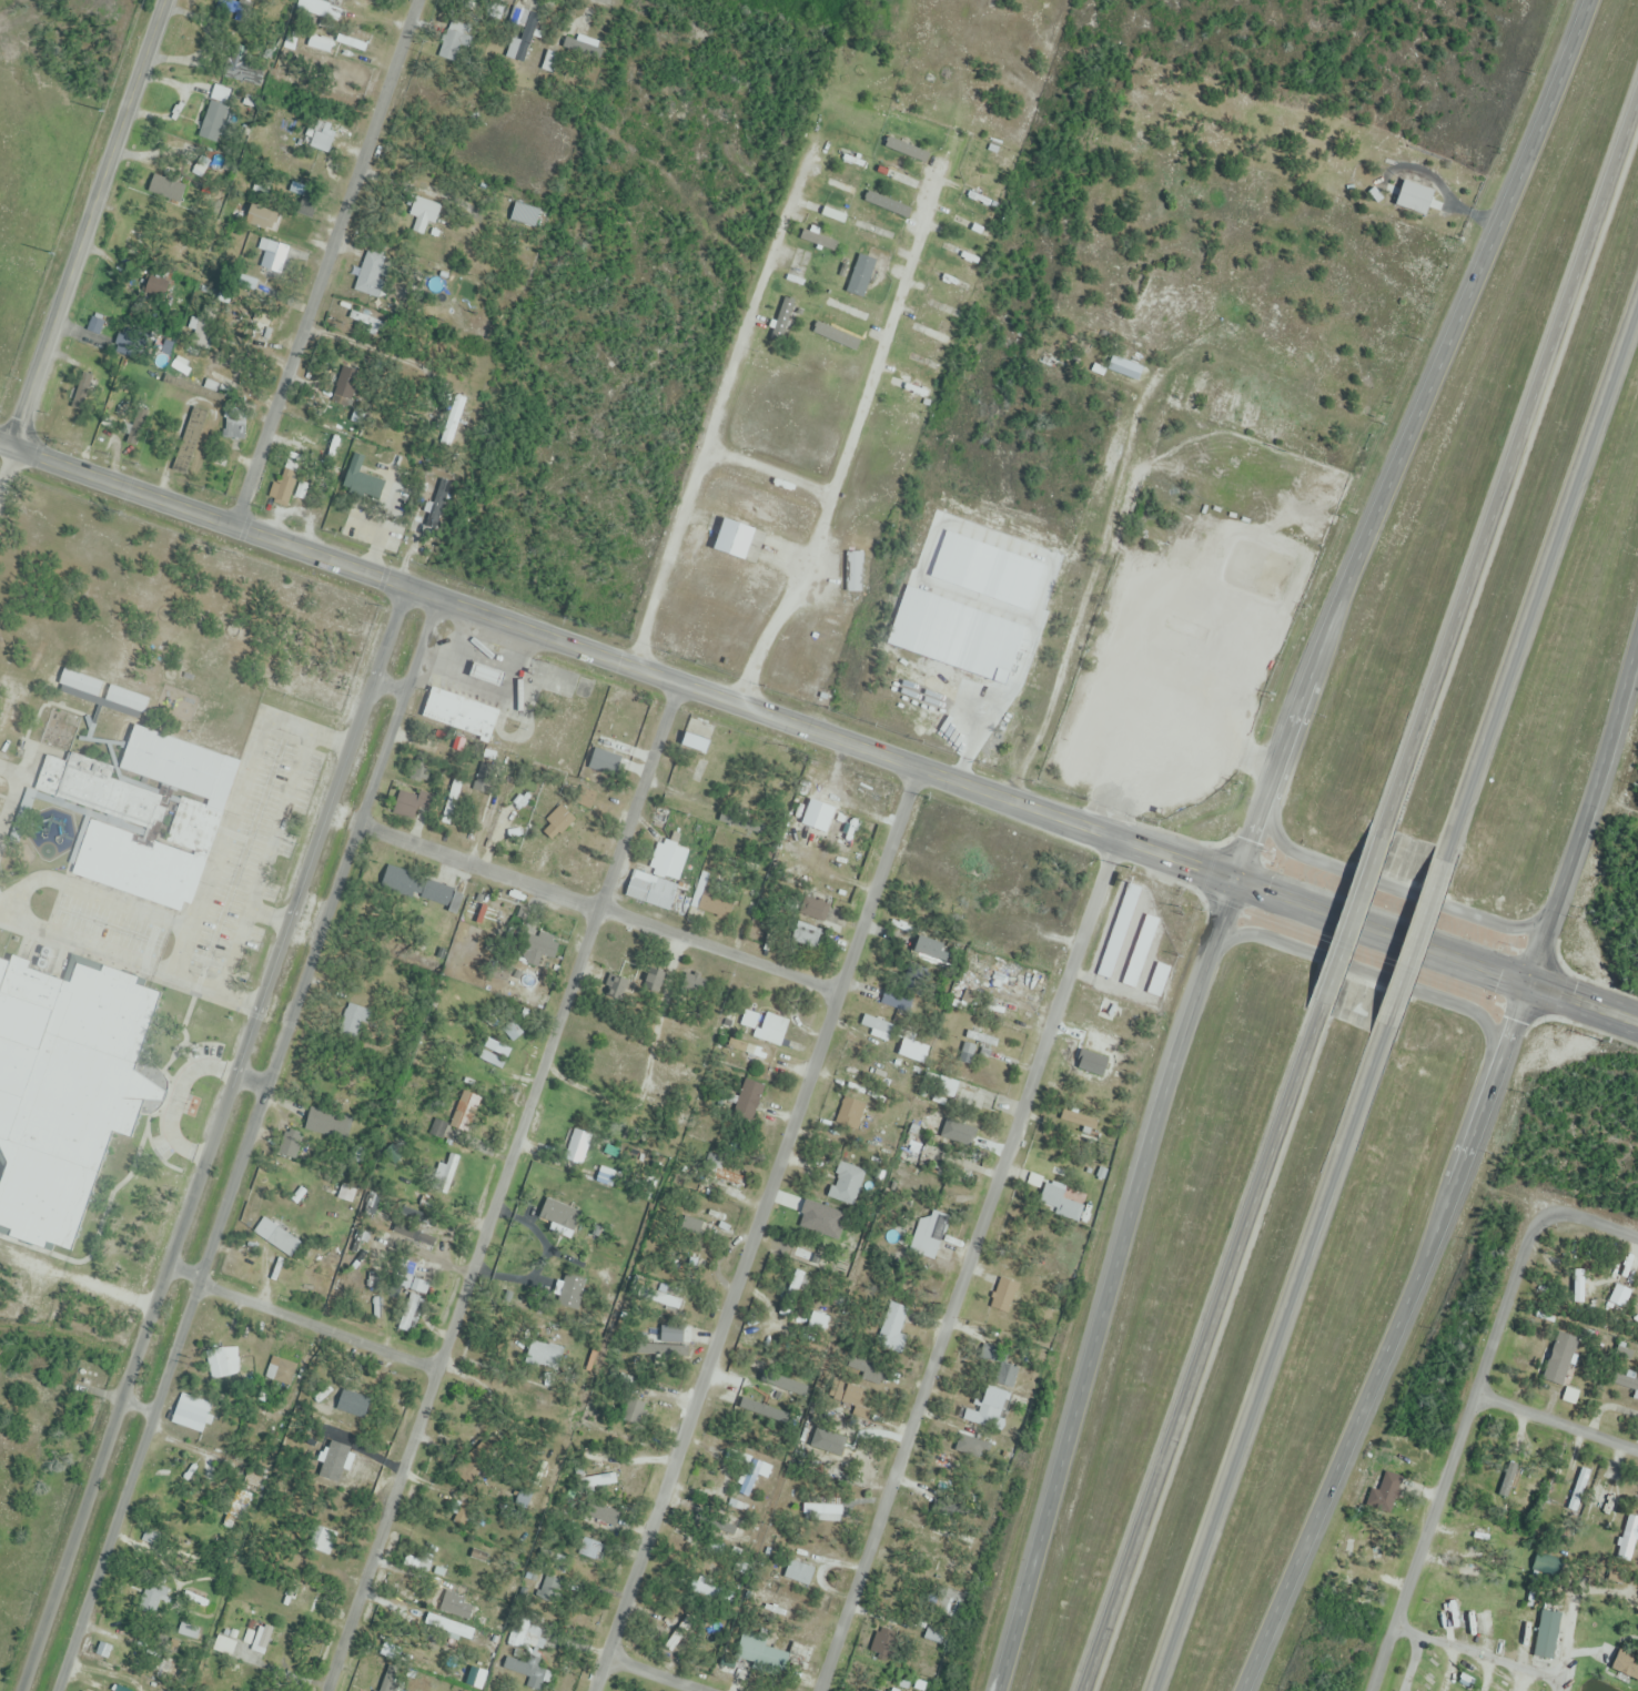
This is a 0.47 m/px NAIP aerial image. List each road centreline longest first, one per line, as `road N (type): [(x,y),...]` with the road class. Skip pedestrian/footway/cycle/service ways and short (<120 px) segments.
road 1 (secondary): [(1242,864),(0,431)]
road 2 (secondary): [(0,444),(1234,883)]
road 3 (residential): [(61,1690),(437,588)]
road 4 (residential): [(326,1690),(601,910),(675,670)]
road 5 (residential): [(598,1690),(918,753)]
road 6 (trunk): [(1594,0),(1242,864)]
road 7 (residential): [(324,809),(23,1690)]
road 8 (residential): [(818,1690),(1115,820)]
road 9 (trunk): [(1242,864),(1160,1081),(992,1690)]
road 10 (trunk): [(1244,1690),(1448,1211),(1531,966)]
road 11 (trunk): [(1637,104),(1386,827)]
road 12 (trunk): [(1320,1013),(1085,1690)]
road 13 (trunk): [(1157,1690),(1379,1040)]
road 14 (residential): [(1369,1690),(1528,1236),(1543,1217),(1565,1215),(1637,1240)]
road 15 (trunk): [(1446,850),(1637,303)]
road 16 (residential): [(841,992),(324,809)]
road 17 (residential): [(230,513),(417,0)]
road 18 (tertiary): [(167,0),(11,435)]
road 19 (trunk): [(1531,966),(1637,659)]
road 20 (secondary): [(1234,883),(1524,988)]
road 21 (secondary): [(1531,966),(1242,864)]
road 22 (residential): [(199,1282),(438,1367)]
road 23 (residential): [(402,575),(324,809)]
road 24 (trunk): [(1379,1040),(1446,850)]
road 25 (trunk): [(1386,827),(1320,1013)]
road 26 (residential): [(1637,1453),(1473,1395)]
road 27 (secondary): [(1524,988),(1637,1029)]

